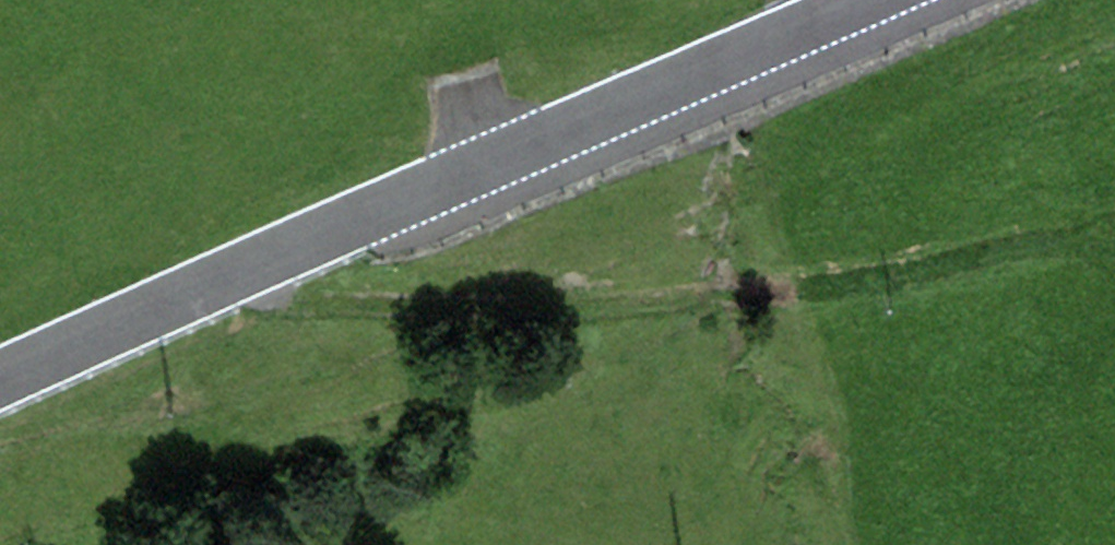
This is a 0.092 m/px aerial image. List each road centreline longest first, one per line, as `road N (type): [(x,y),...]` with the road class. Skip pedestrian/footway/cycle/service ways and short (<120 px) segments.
road 1 (primary): [(0,381),(862,0)]
road 2 (track): [(257,263),(286,304),(400,308),(695,298),(874,277),(1035,238),(1094,245),(1114,261)]
road 3 (track): [(1114,331),(1055,390),(1030,470),(1023,544)]

